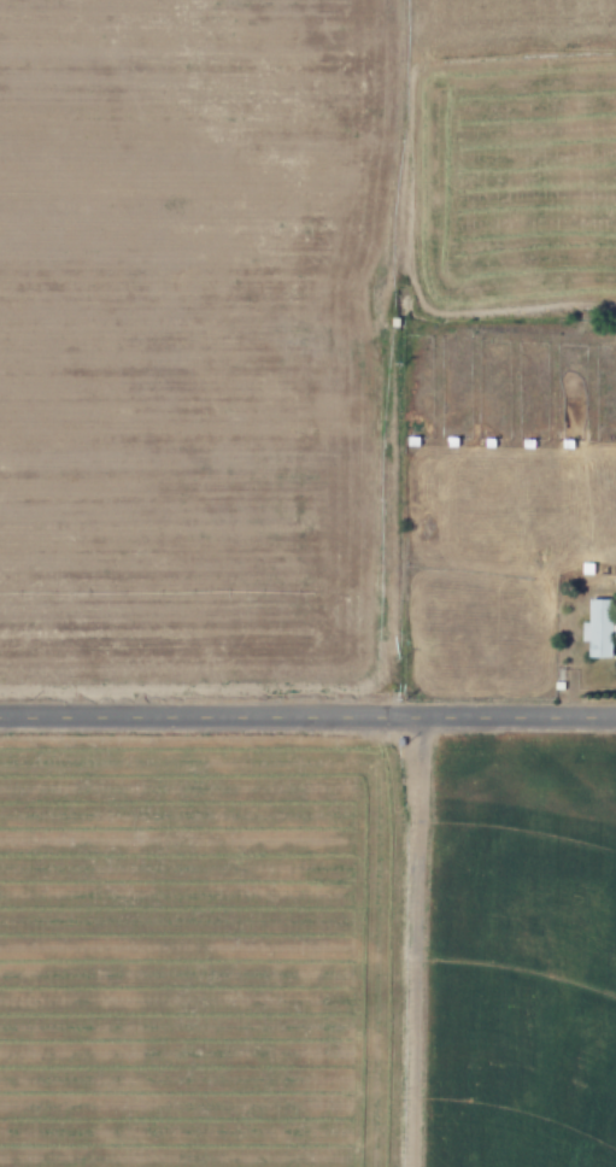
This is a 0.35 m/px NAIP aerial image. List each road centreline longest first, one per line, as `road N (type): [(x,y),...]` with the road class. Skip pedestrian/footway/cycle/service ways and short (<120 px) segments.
road 1 (tertiary): [(0,719),(615,718)]

